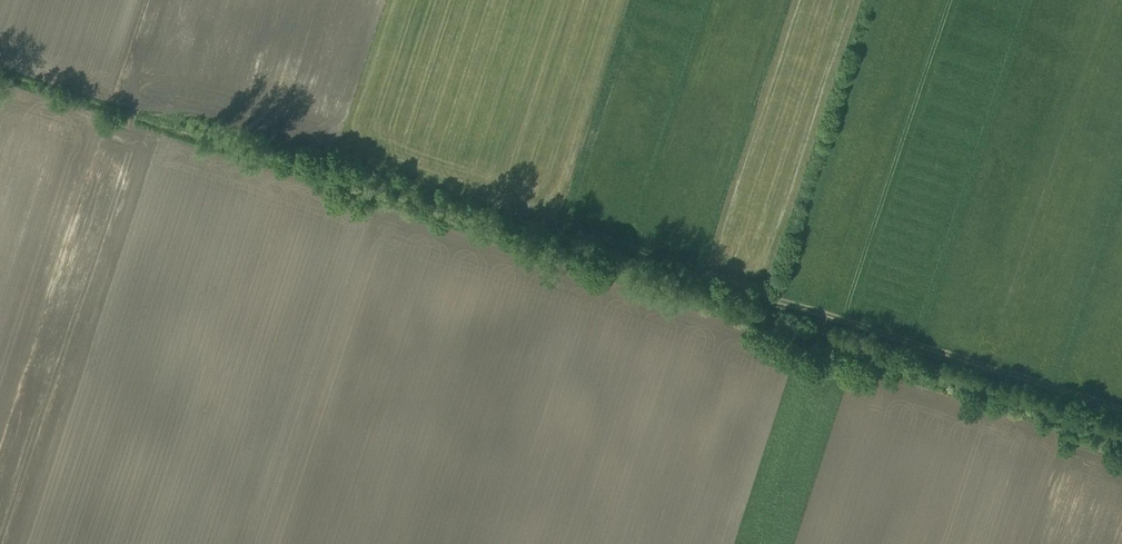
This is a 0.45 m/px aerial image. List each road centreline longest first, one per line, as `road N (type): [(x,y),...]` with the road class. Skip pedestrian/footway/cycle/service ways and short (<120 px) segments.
road 1 (track): [(1121,413),(559,224)]

